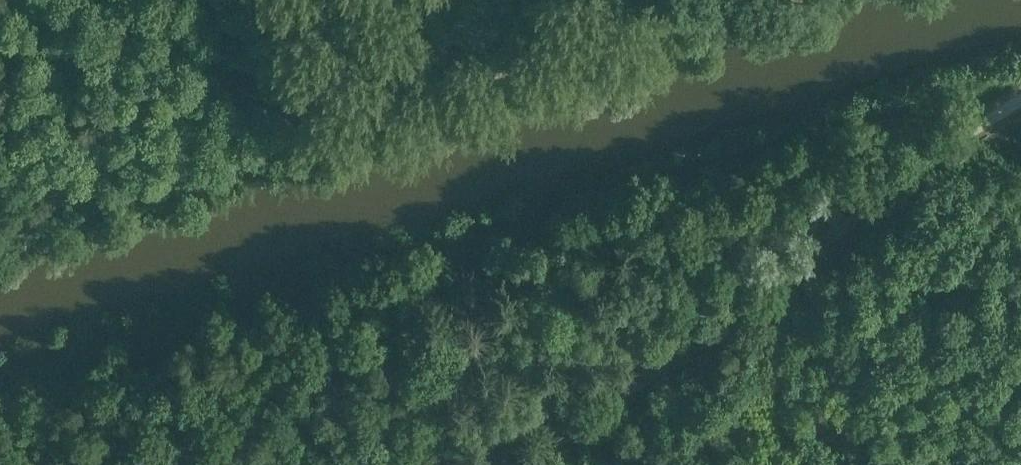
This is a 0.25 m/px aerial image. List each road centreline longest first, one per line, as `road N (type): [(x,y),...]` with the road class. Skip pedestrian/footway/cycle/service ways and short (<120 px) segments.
road 1 (track): [(0,371),(978,87),(1020,83)]
road 2 (track): [(1020,100),(527,464)]

